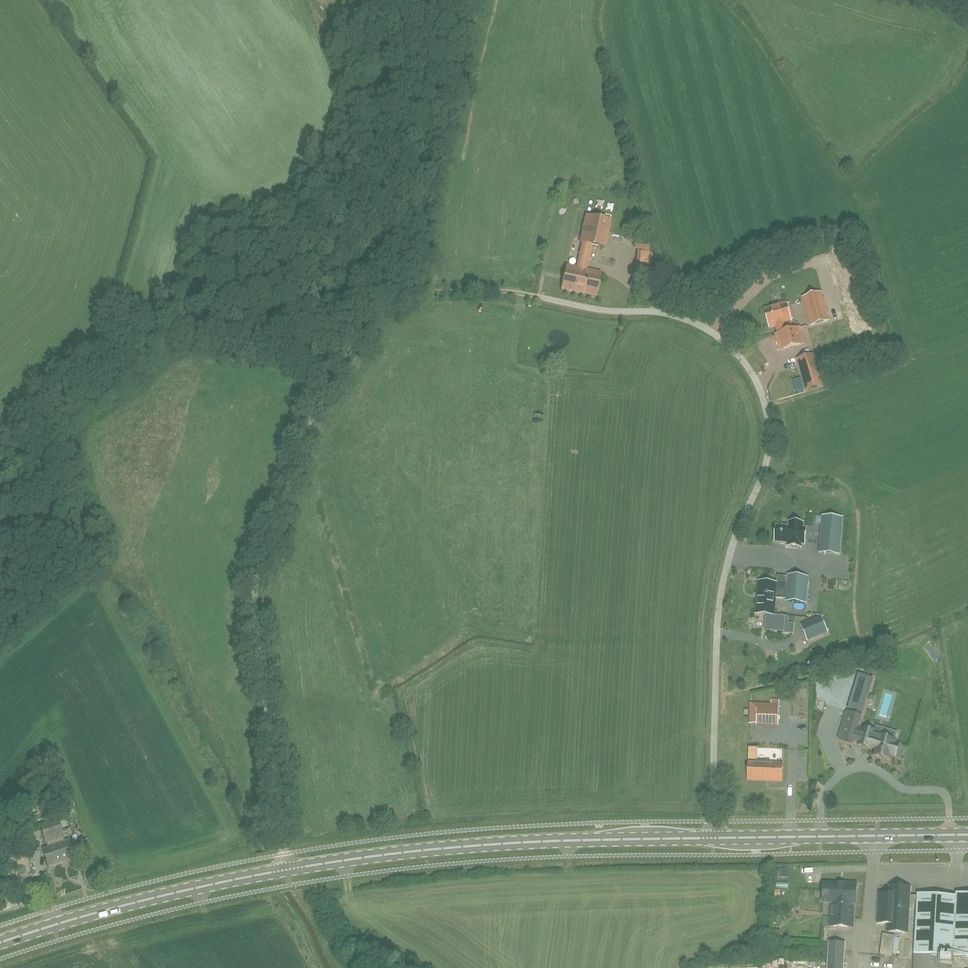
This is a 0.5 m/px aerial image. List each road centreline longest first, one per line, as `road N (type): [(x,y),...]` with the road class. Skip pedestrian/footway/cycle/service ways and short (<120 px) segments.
road 1 (track): [(285,853),(257,587),(320,401),(352,336),(431,0)]
road 2 (unclassified): [(711,837),(715,610),(721,568),(766,447),(757,389),(722,343),(683,317),(536,296)]
road 3 (primary): [(287,869),(441,848),(711,837)]
road 4 (primary): [(0,945),(161,896),(287,869)]
road 5 (primary): [(711,837),(967,834)]
road 6 (track): [(364,294),(536,296)]

